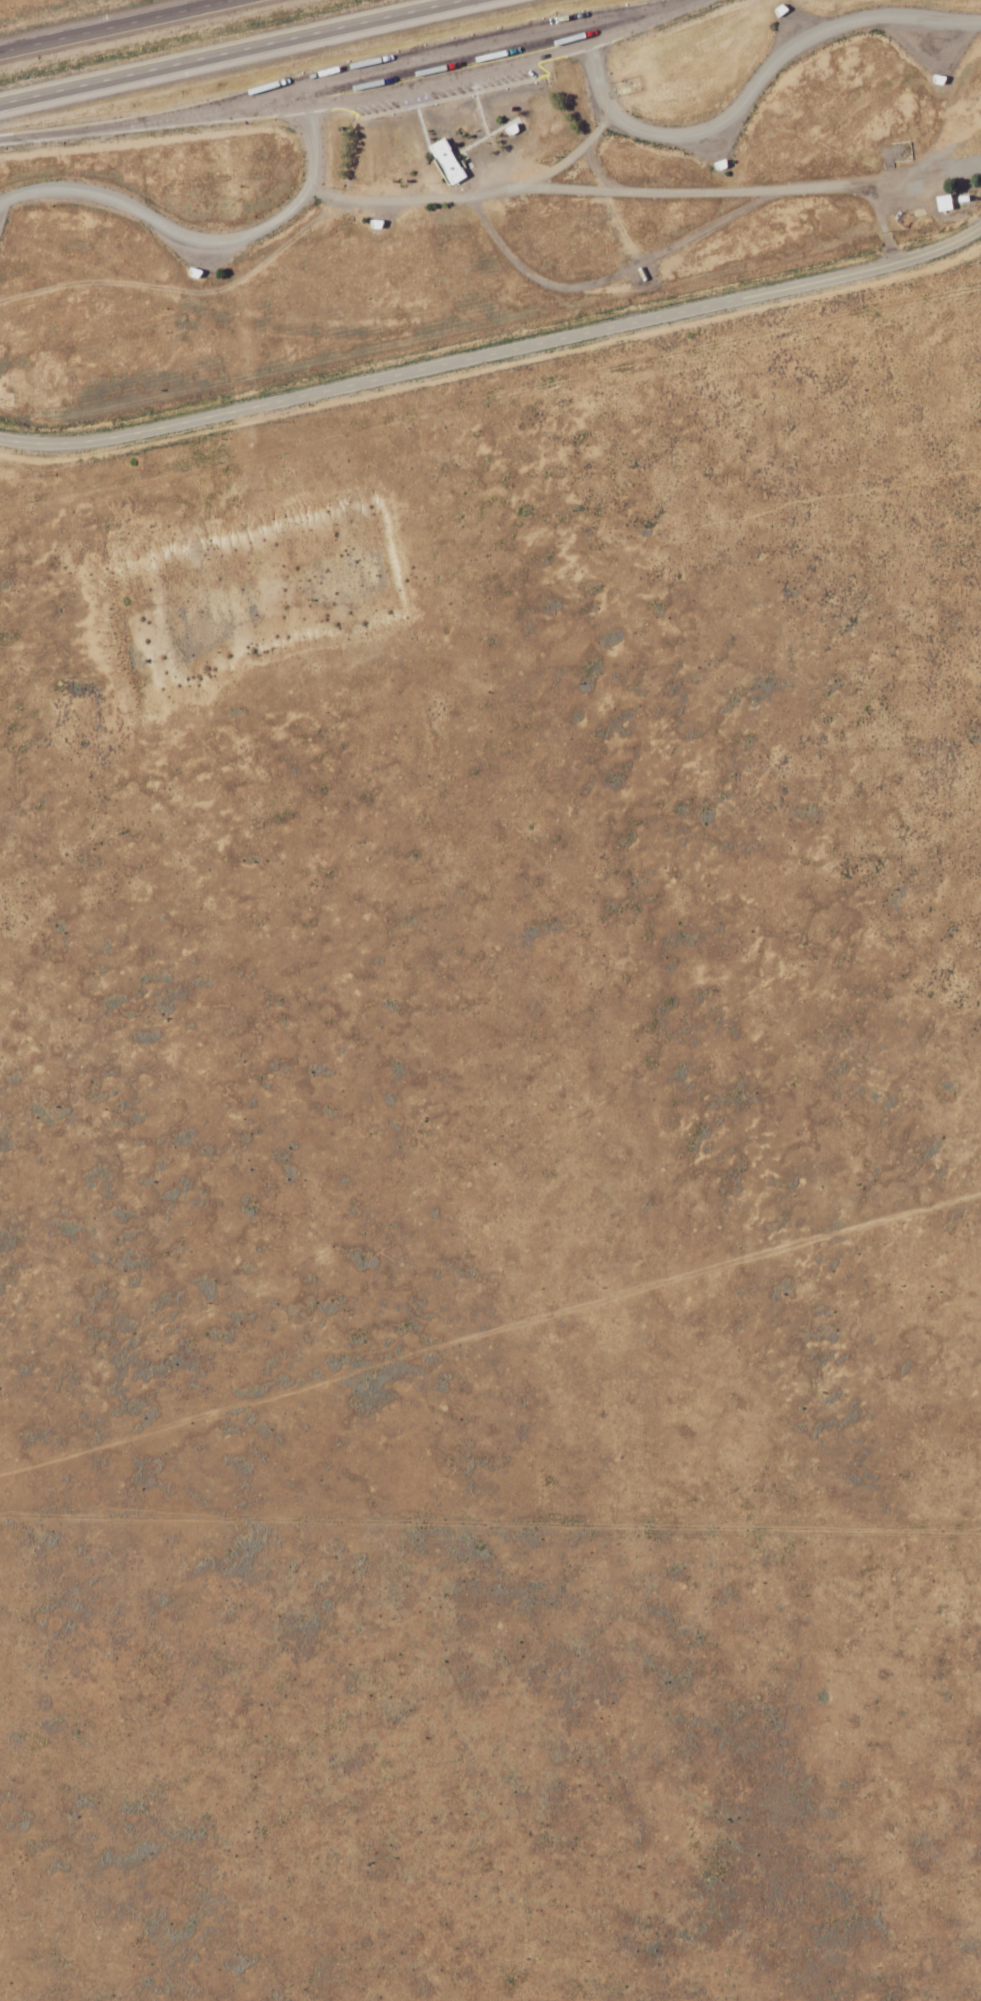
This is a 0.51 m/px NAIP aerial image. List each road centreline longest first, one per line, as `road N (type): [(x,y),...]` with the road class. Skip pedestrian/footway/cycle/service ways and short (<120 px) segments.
road 1 (tertiary): [(0,438),(101,444),(798,292),(920,262),(980,235)]
road 2 (motorway): [(0,103),(460,0)]
road 3 (motorway): [(239,0),(0,54)]
road 4 (motorway): [(0,139),(150,123),(240,98)]

